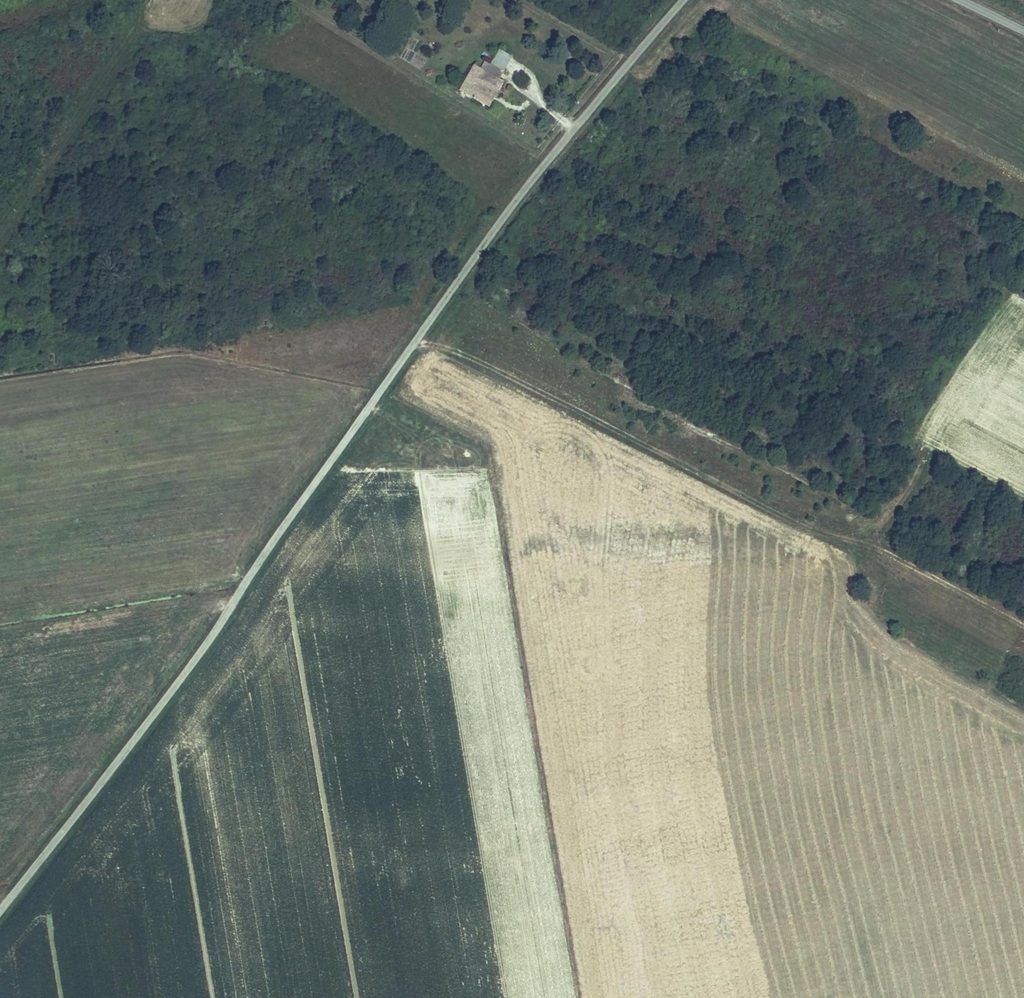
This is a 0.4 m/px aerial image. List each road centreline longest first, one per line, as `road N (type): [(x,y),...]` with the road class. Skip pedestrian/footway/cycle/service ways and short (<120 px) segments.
road 1 (unclassified): [(683,0),(523,192),(124,753),(0,908)]
road 2 (track): [(416,339),(841,547),(870,543),(1023,627)]
road 3 (track): [(250,569),(271,604),(312,812),(360,997)]

